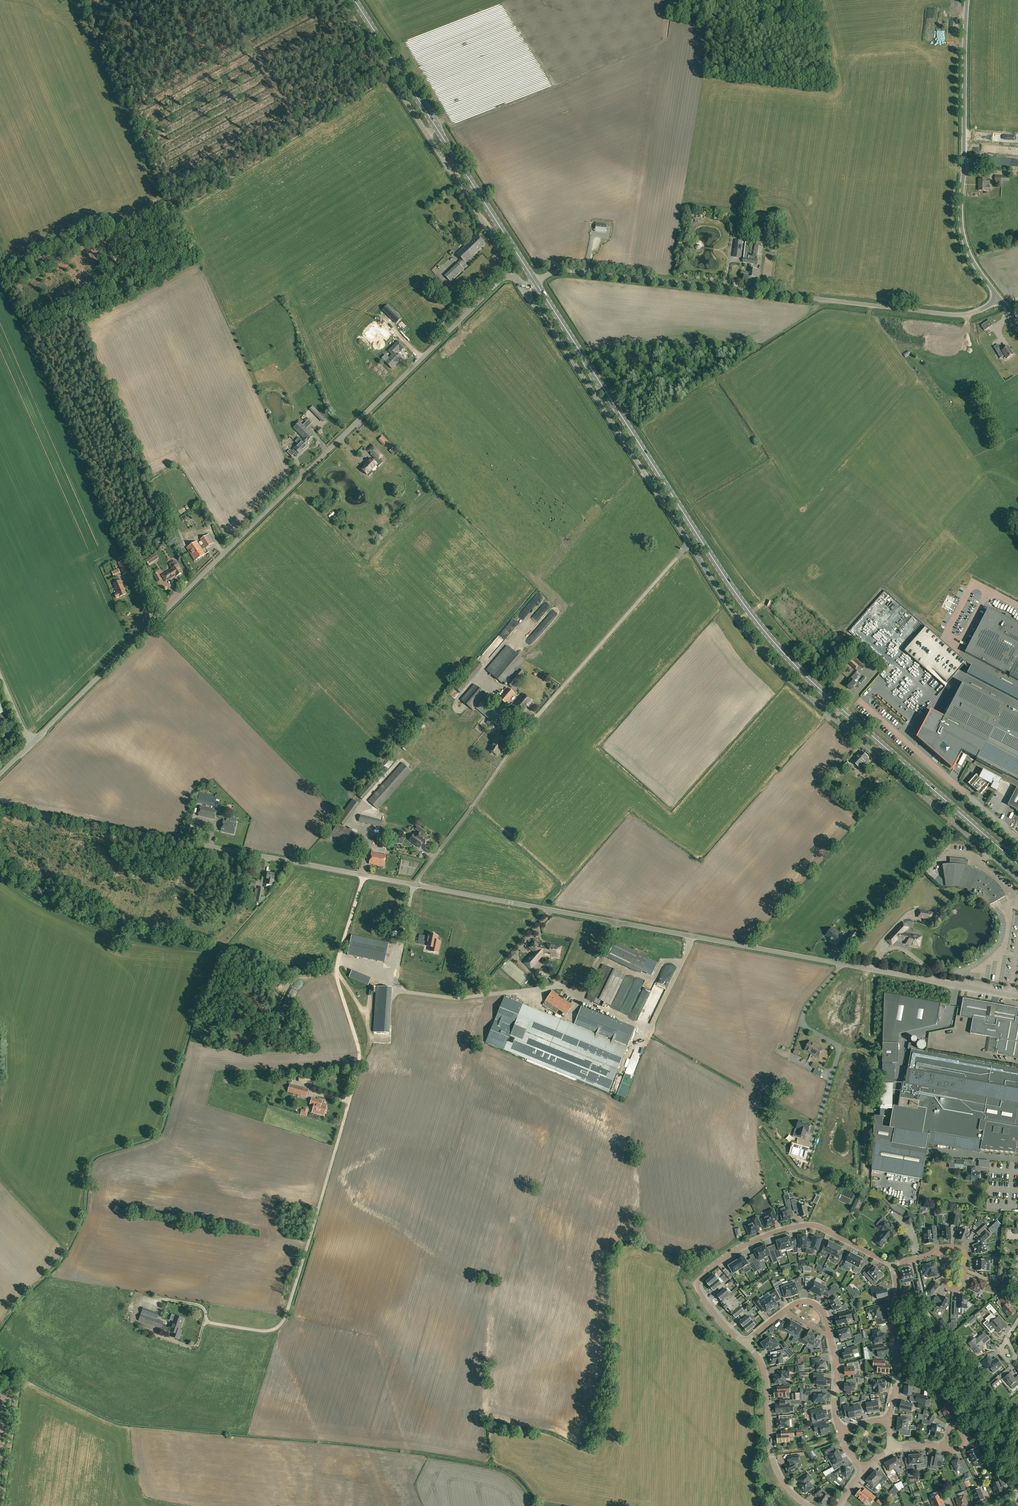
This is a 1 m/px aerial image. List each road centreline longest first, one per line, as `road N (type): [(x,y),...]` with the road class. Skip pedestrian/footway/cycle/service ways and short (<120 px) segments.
road 1 (unclassified): [(1017,880),(763,654),(523,290)]
road 2 (primary): [(1017,864),(775,643),(536,283)]
road 3 (unclassified): [(31,744),(513,271)]
road 4 (unclassified): [(912,977),(414,885)]
road 5 (unclassified): [(998,298),(960,315),(568,271),(536,283)]
road 6 (unclassified): [(414,885),(0,808)]
road 7 (primary): [(536,283),(354,0)]
road 8 (unclassified): [(513,271),(341,0)]
road 9 (unclassified): [(998,298),(972,261),(961,223),(967,0)]
road 10 (residential): [(892,1265),(805,1225),(740,1248),(694,1284)]
road 11 (residential): [(808,1505),(775,1468),(763,1372),(745,1344)]
road 12 (residential): [(889,1421),(898,1370),(892,1265)]

